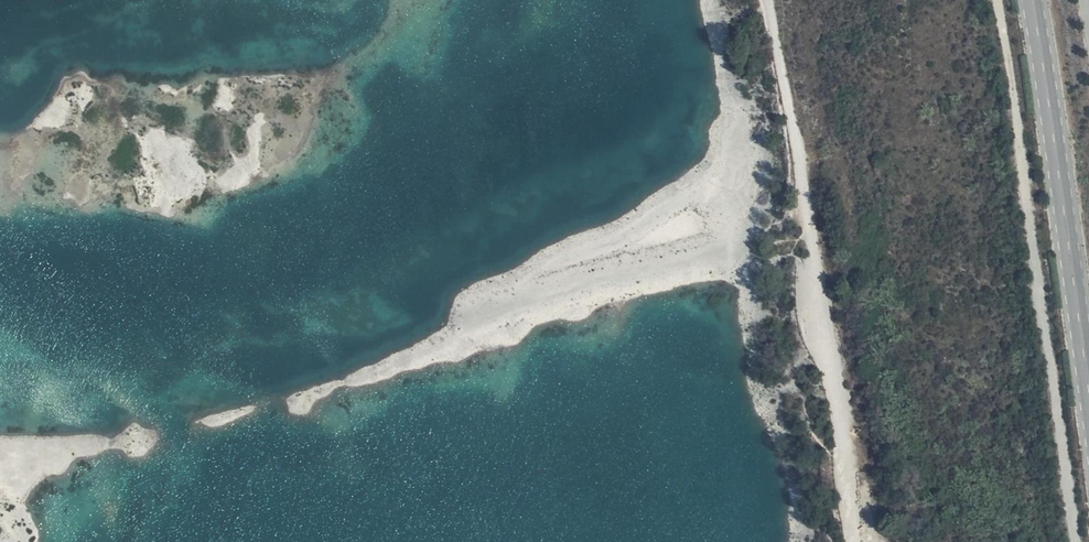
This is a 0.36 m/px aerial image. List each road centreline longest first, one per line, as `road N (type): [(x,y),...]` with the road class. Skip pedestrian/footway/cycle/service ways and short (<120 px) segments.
road 1 (track): [(768,0),(844,432),(855,541)]
road 2 (track): [(1075,541),(995,0)]
road 3 (primary): [(1088,376),(1032,0)]

